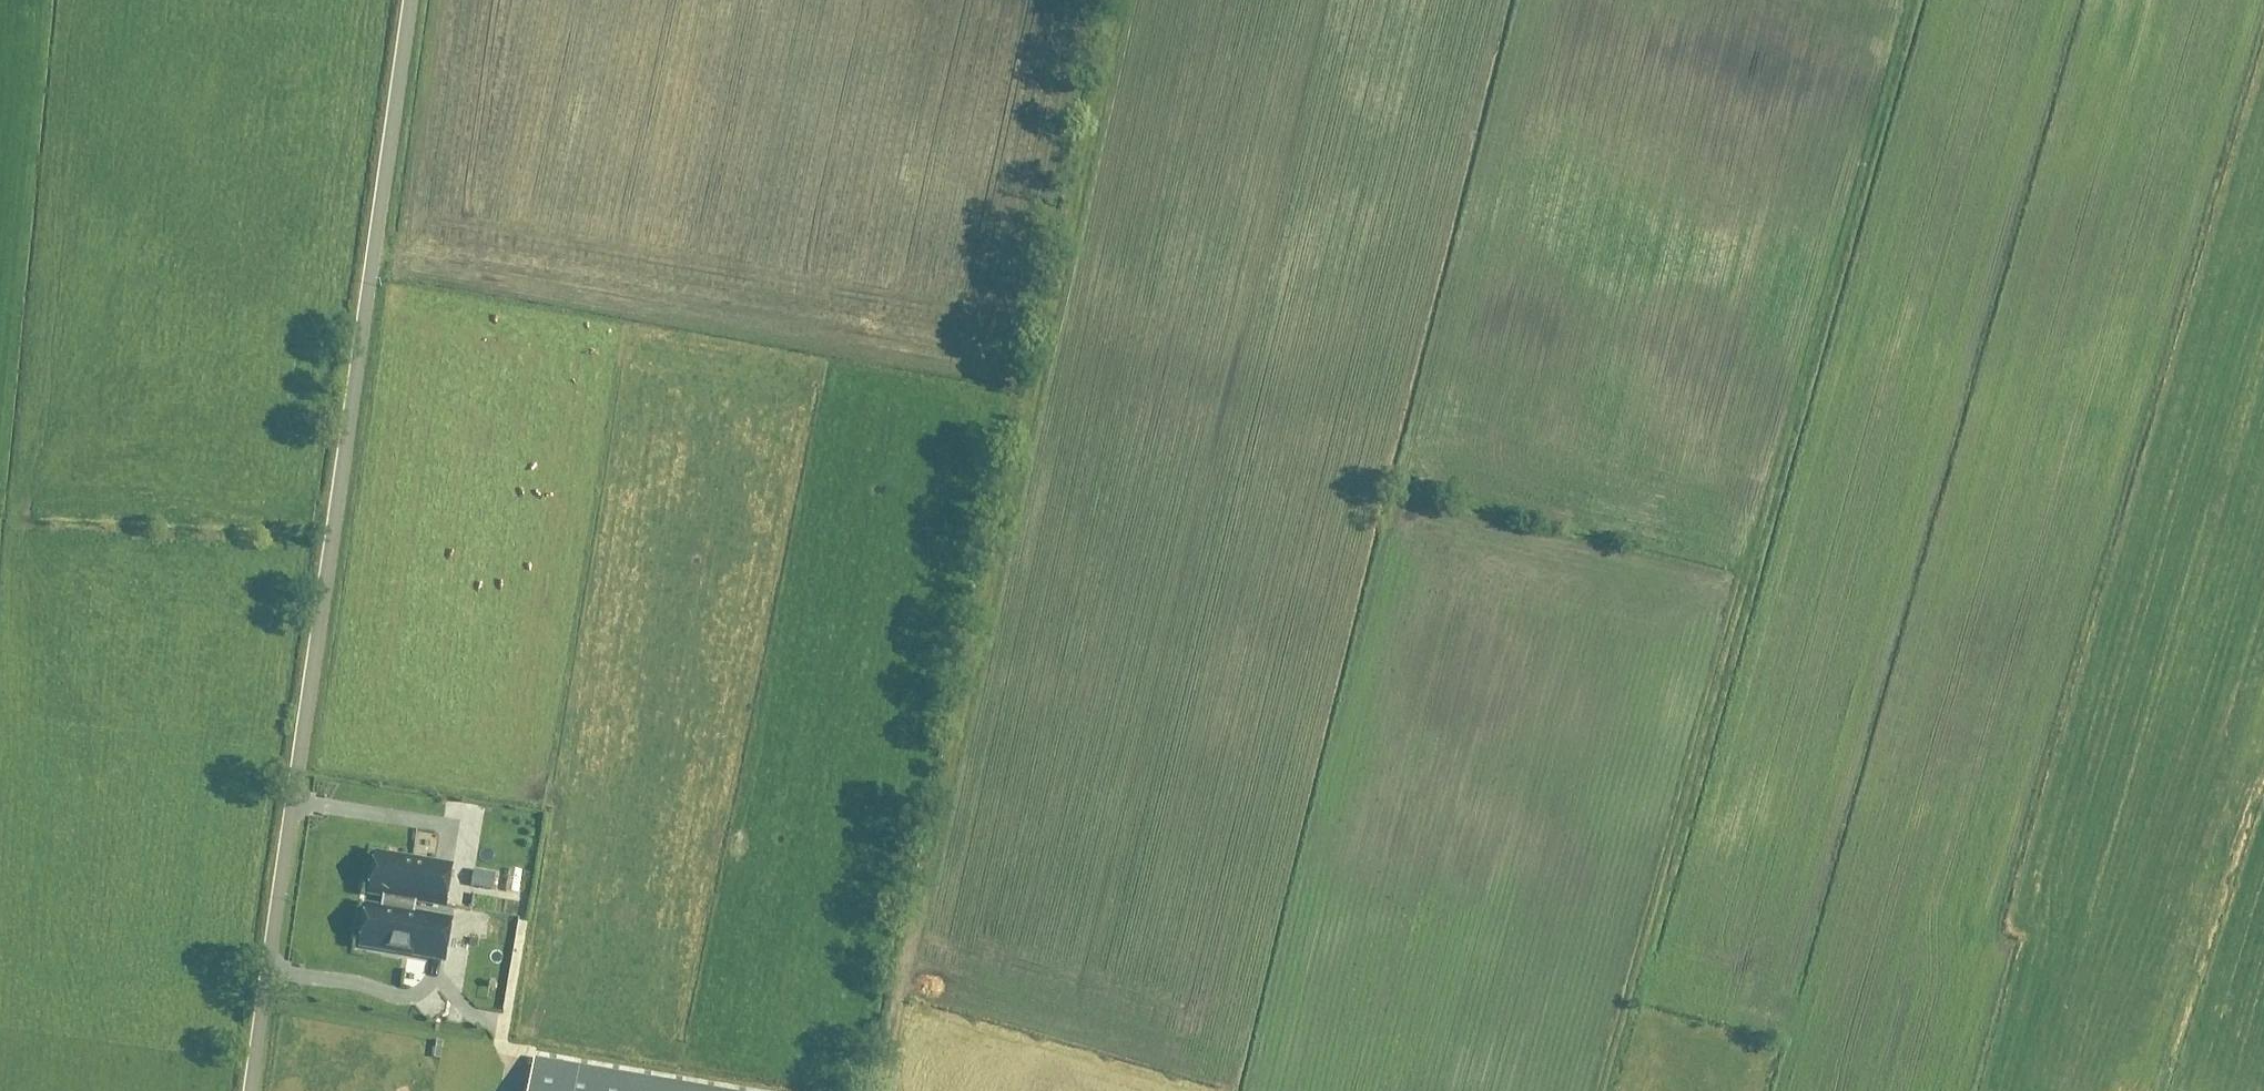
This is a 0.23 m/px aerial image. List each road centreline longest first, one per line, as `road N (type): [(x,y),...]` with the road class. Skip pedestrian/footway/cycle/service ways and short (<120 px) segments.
road 1 (unclassified): [(248,1090),(407,0)]

